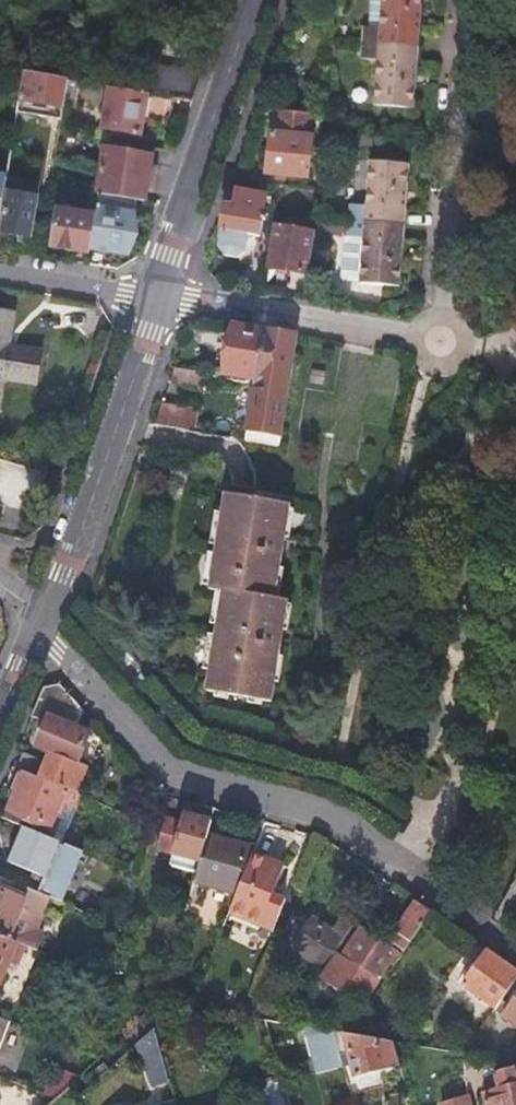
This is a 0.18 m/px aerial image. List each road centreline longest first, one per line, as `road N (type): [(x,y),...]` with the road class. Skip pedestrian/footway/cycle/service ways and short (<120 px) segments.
road 1 (residential): [(460,0),(438,343),(162,298)]
road 2 (residential): [(414,878),(323,817),(167,775),(36,624)]
road 3 (residential): [(162,298),(65,573),(36,624)]
road 4 (residential): [(254,0),(166,256),(162,298)]
road 5 (residential): [(162,298),(0,270)]

